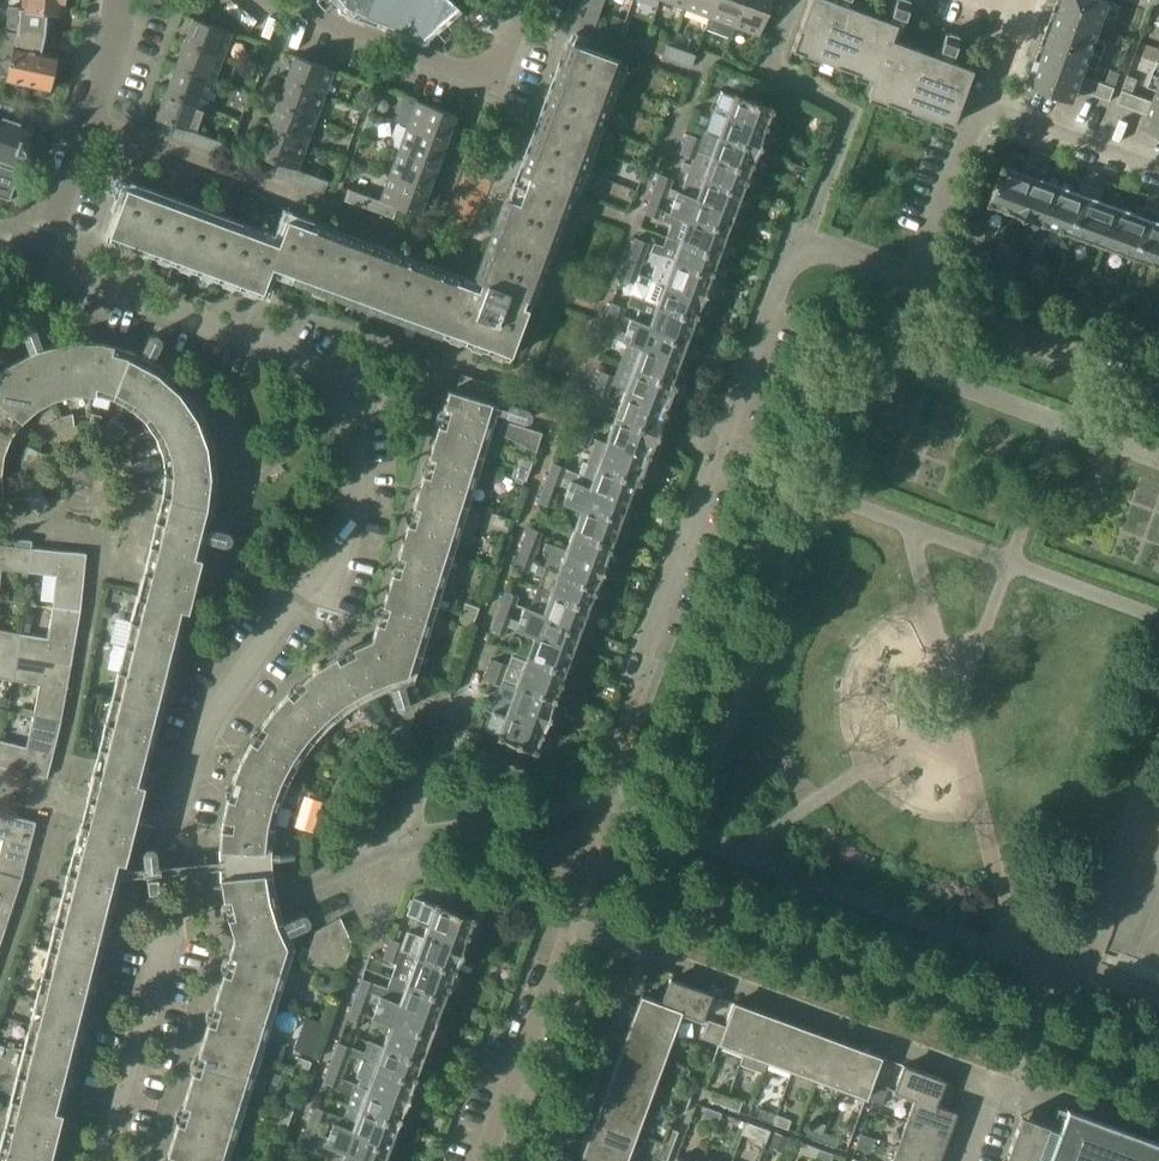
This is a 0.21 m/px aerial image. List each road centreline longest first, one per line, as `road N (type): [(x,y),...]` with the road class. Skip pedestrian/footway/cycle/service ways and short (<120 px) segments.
road 1 (residential): [(637,691),(802,239),(914,280)]
road 2 (residential): [(35,259),(299,359),(325,386),(352,440),(351,519),(330,585),(295,596)]
road 3 (residential): [(295,596),(196,743),(170,824),(0,787)]
road 4 (residential): [(529,0),(499,84),(270,0)]
road 5 (residential): [(914,280),(993,325),(1158,385)]
road 6 (residential): [(108,1160),(175,920)]
road 7 (residential): [(90,121),(286,194)]
road 8 (residential): [(479,1160),(545,971)]
road 9 (residential): [(914,280),(979,96)]
road 10 (residential): [(1158,159),(979,96)]
road 11 (residential): [(35,259),(90,121)]
road 12 (residential): [(979,96),(1006,13),(968,0)]
road 13 (residential): [(90,121),(122,0)]

